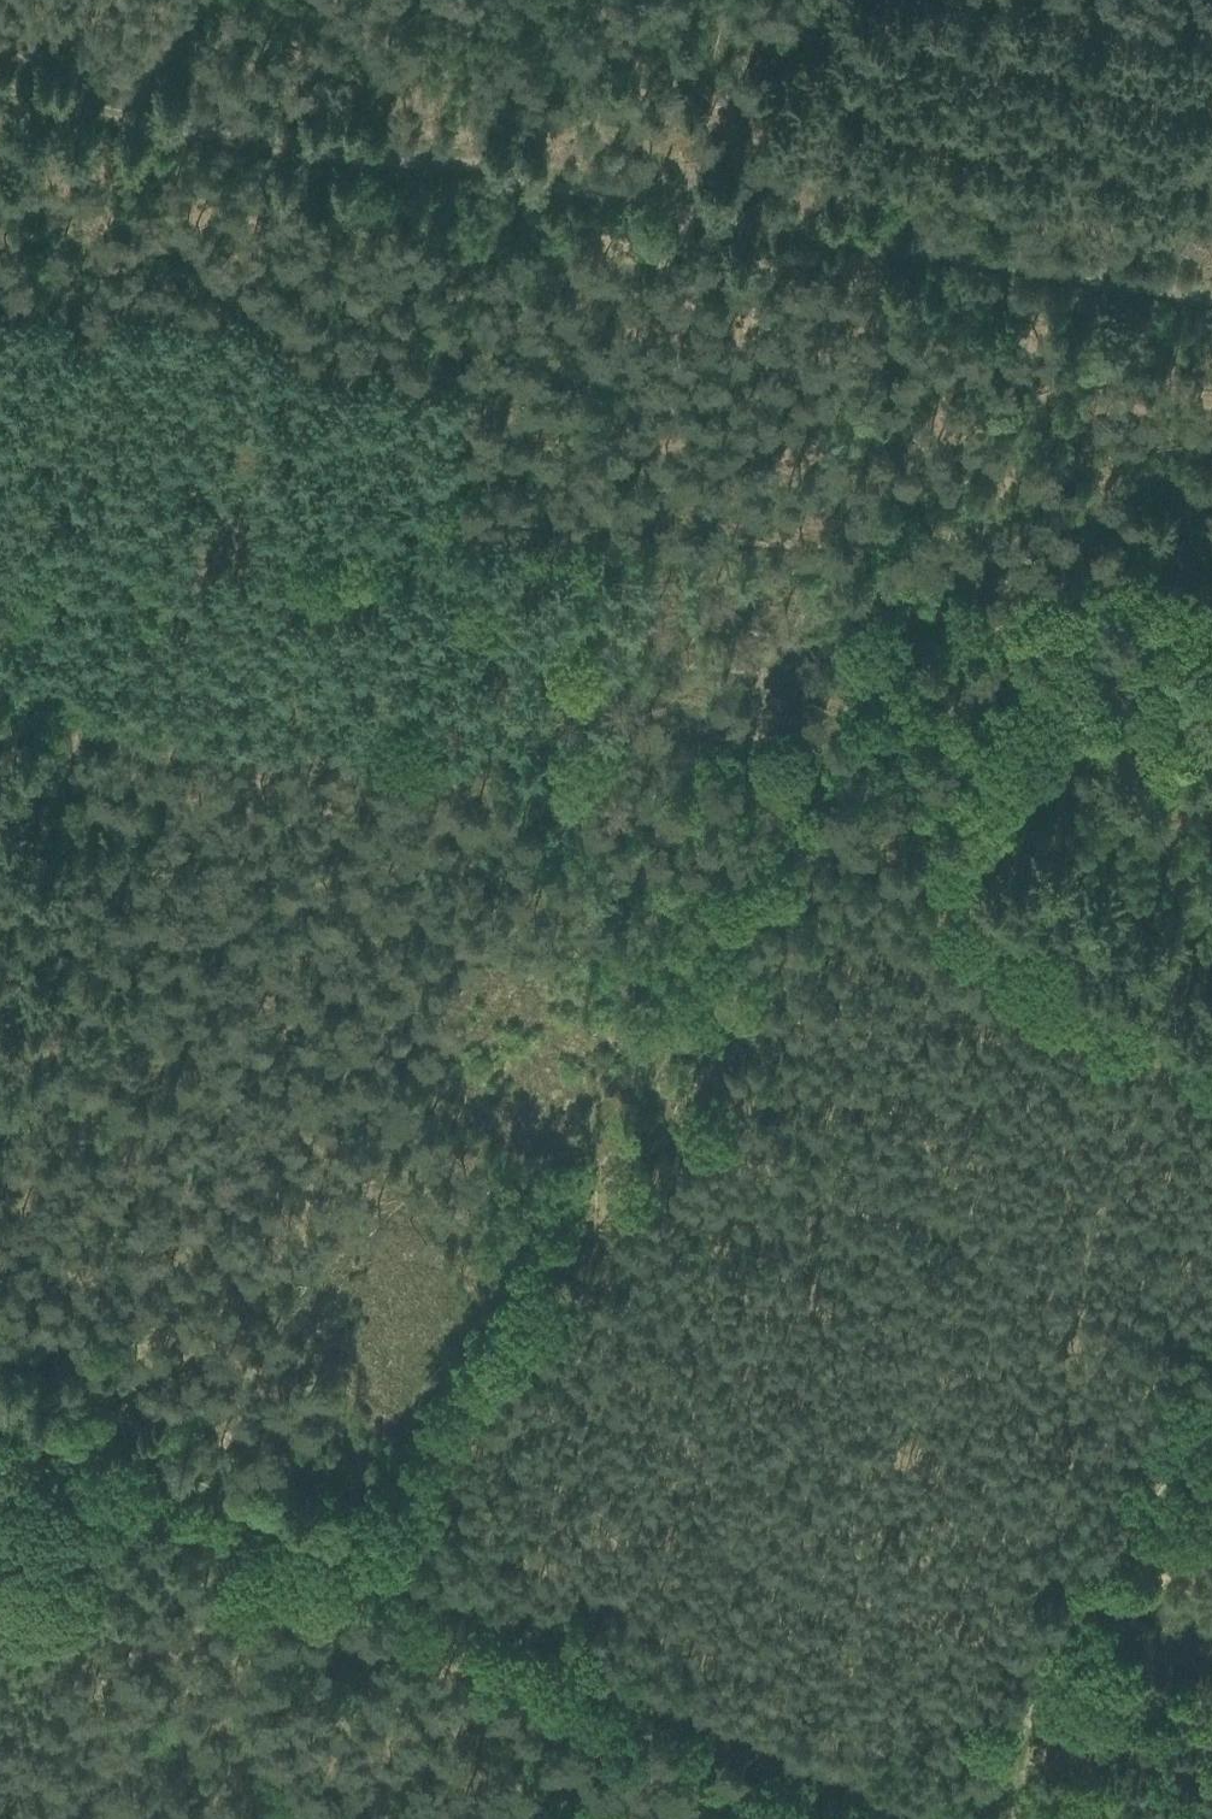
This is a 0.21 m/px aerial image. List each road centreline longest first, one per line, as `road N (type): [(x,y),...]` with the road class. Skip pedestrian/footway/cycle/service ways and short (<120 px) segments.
road 1 (track): [(1211,291),(580,153),(0,52)]
road 2 (track): [(971,1815),(0,1374)]
road 3 (track): [(1211,1402),(971,1815)]

